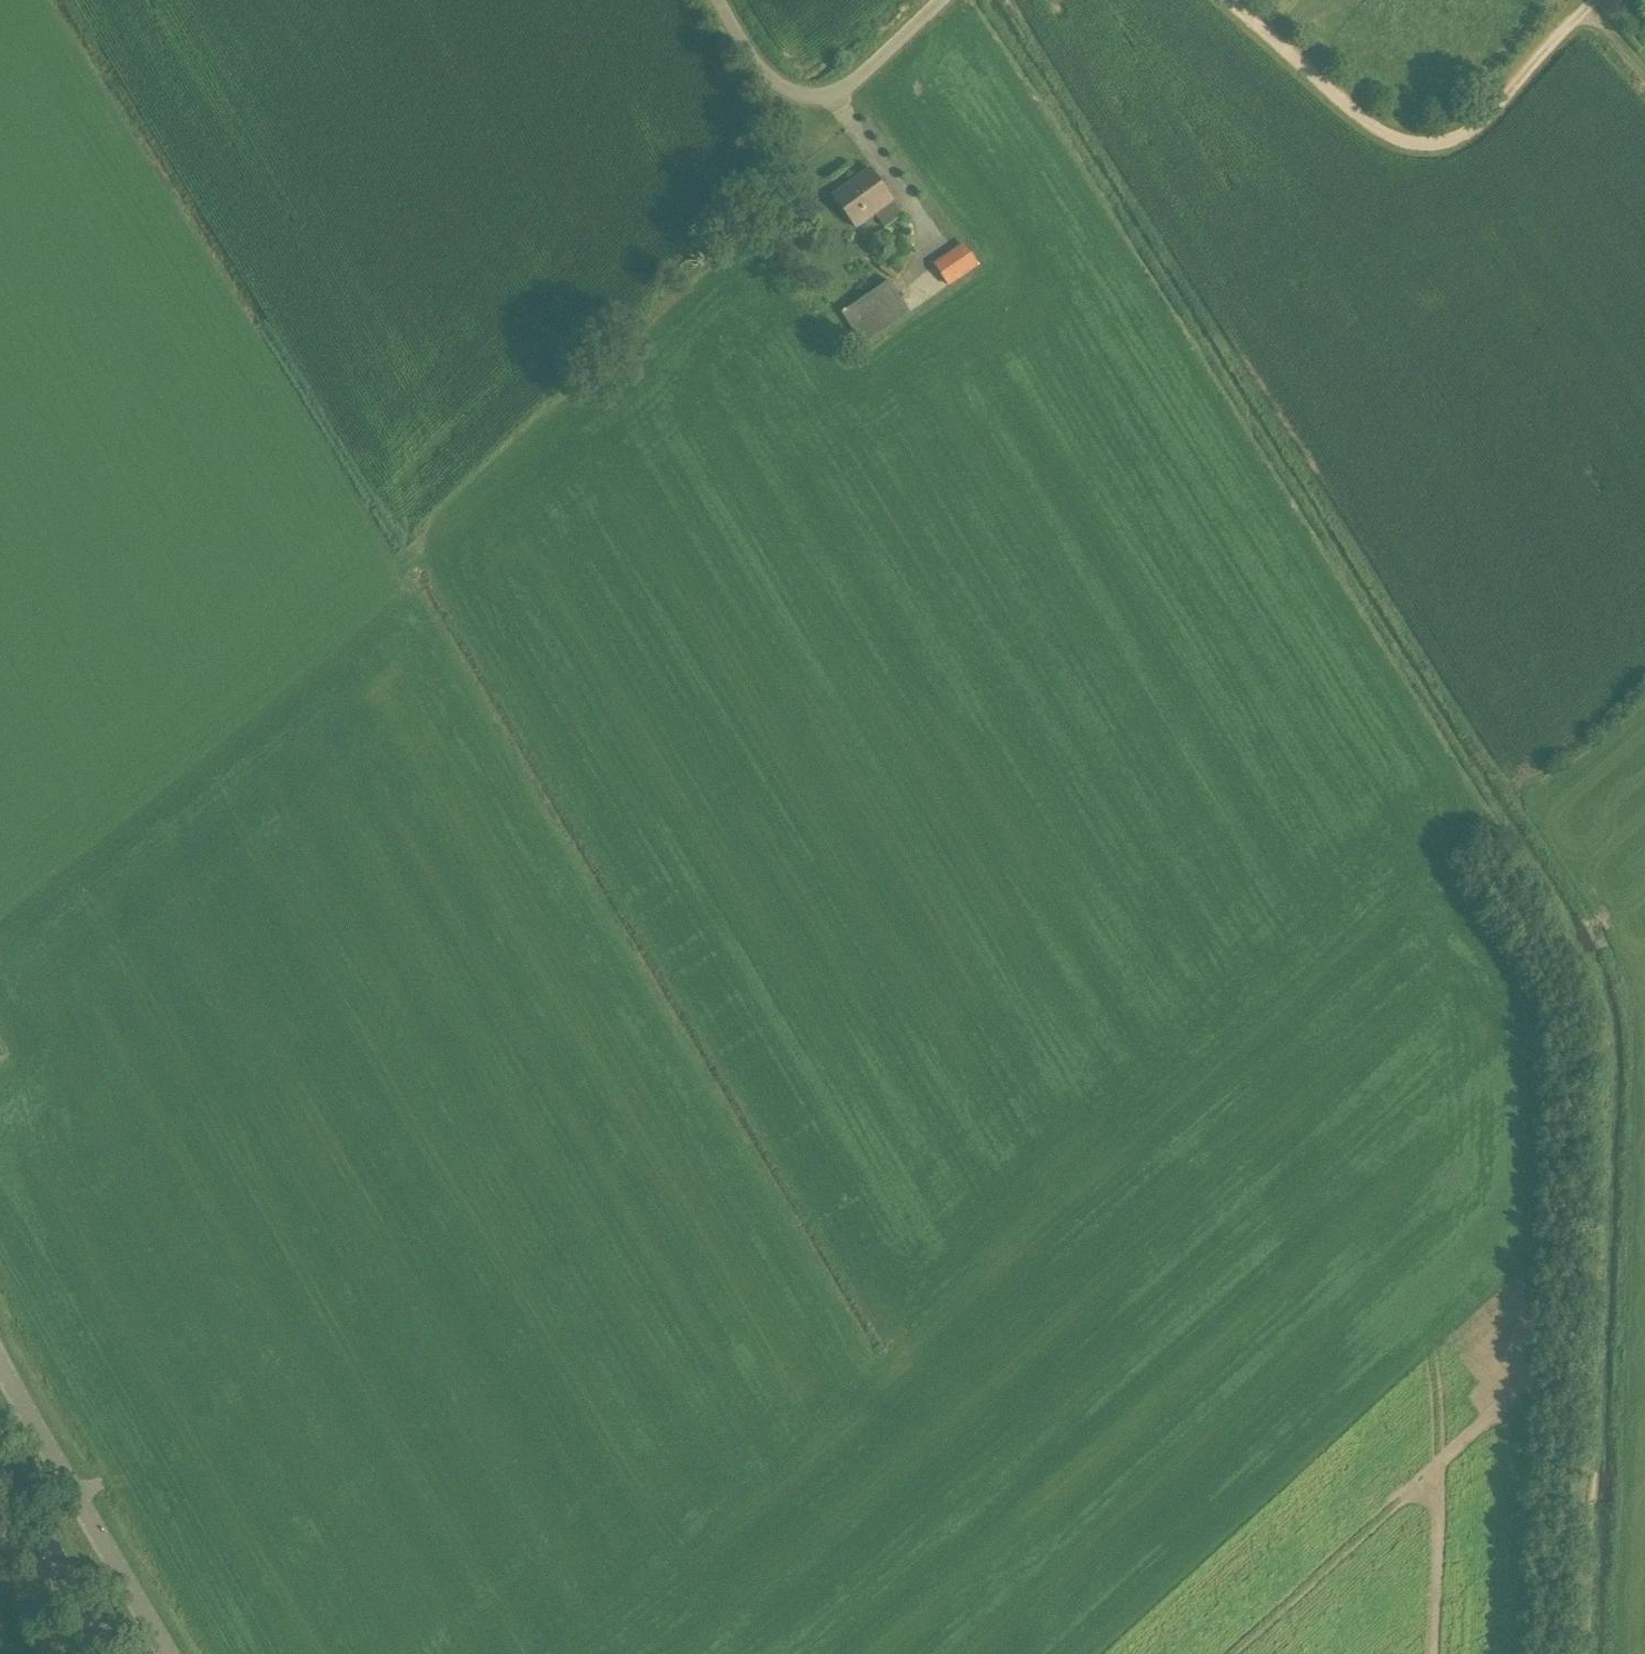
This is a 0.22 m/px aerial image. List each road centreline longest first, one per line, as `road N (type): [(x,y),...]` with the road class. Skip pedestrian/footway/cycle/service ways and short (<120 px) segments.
road 1 (unclassified): [(1591,0),(1493,109),(1435,143),(1360,114),(1226,0)]
road 2 (unclassified): [(166,1653),(0,1360)]
road 3 (unclassified): [(942,0),(841,94),(819,97),(784,88),(746,53),(721,0)]
road 4 (primary): [(106,1653),(0,1470)]

